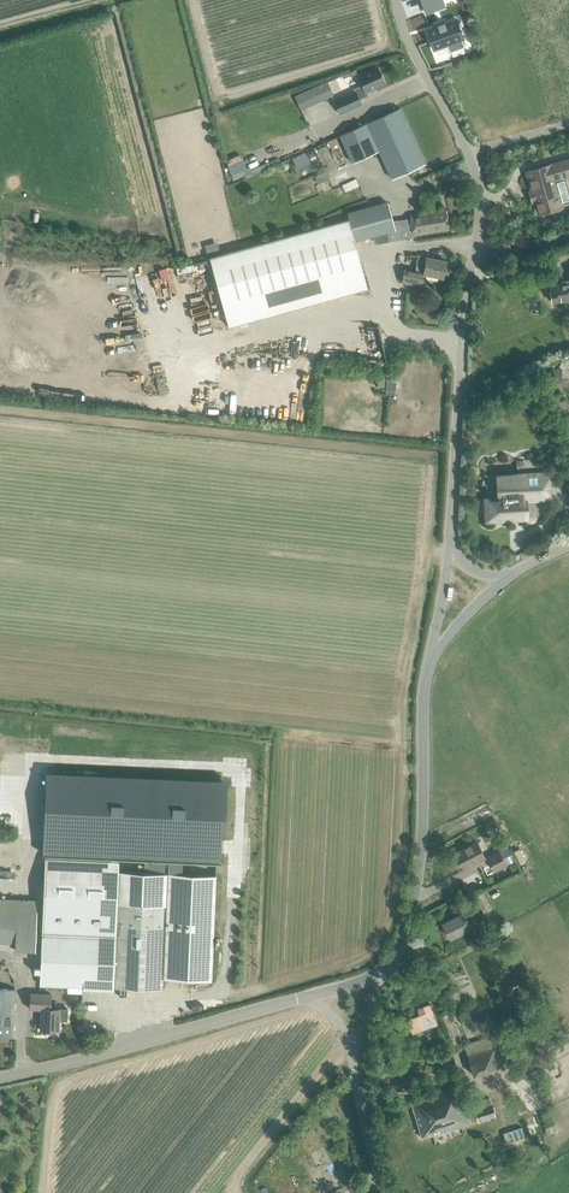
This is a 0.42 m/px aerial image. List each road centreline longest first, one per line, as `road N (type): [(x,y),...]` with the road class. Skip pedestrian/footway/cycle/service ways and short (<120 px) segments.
road 1 (unclassified): [(0,1079),(346,986),(383,965),(402,941),(415,897),(430,658)]
road 2 (unclassified): [(450,541),(478,157),(396,0)]

